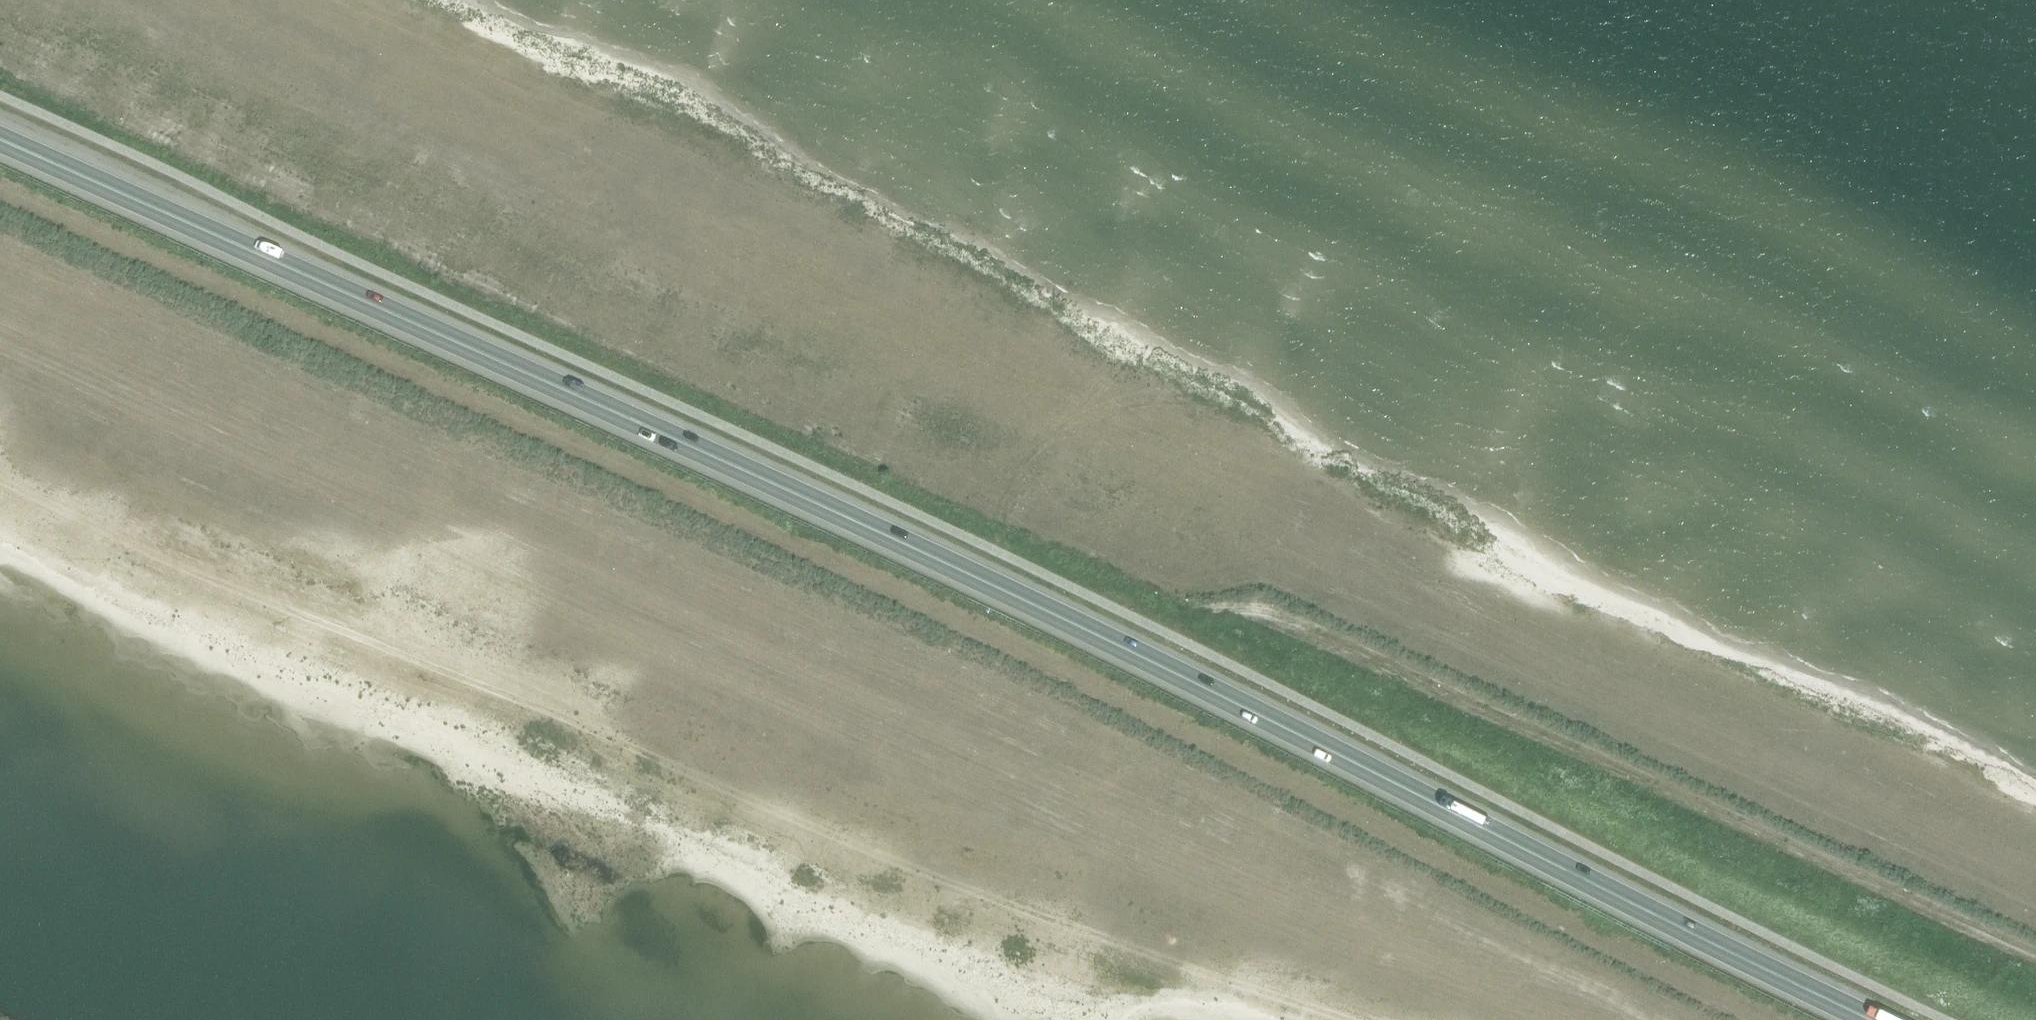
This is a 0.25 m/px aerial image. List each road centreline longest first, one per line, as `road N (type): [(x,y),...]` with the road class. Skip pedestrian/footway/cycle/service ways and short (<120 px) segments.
road 1 (trunk): [(1871,1019),(972,574),(0,137)]

